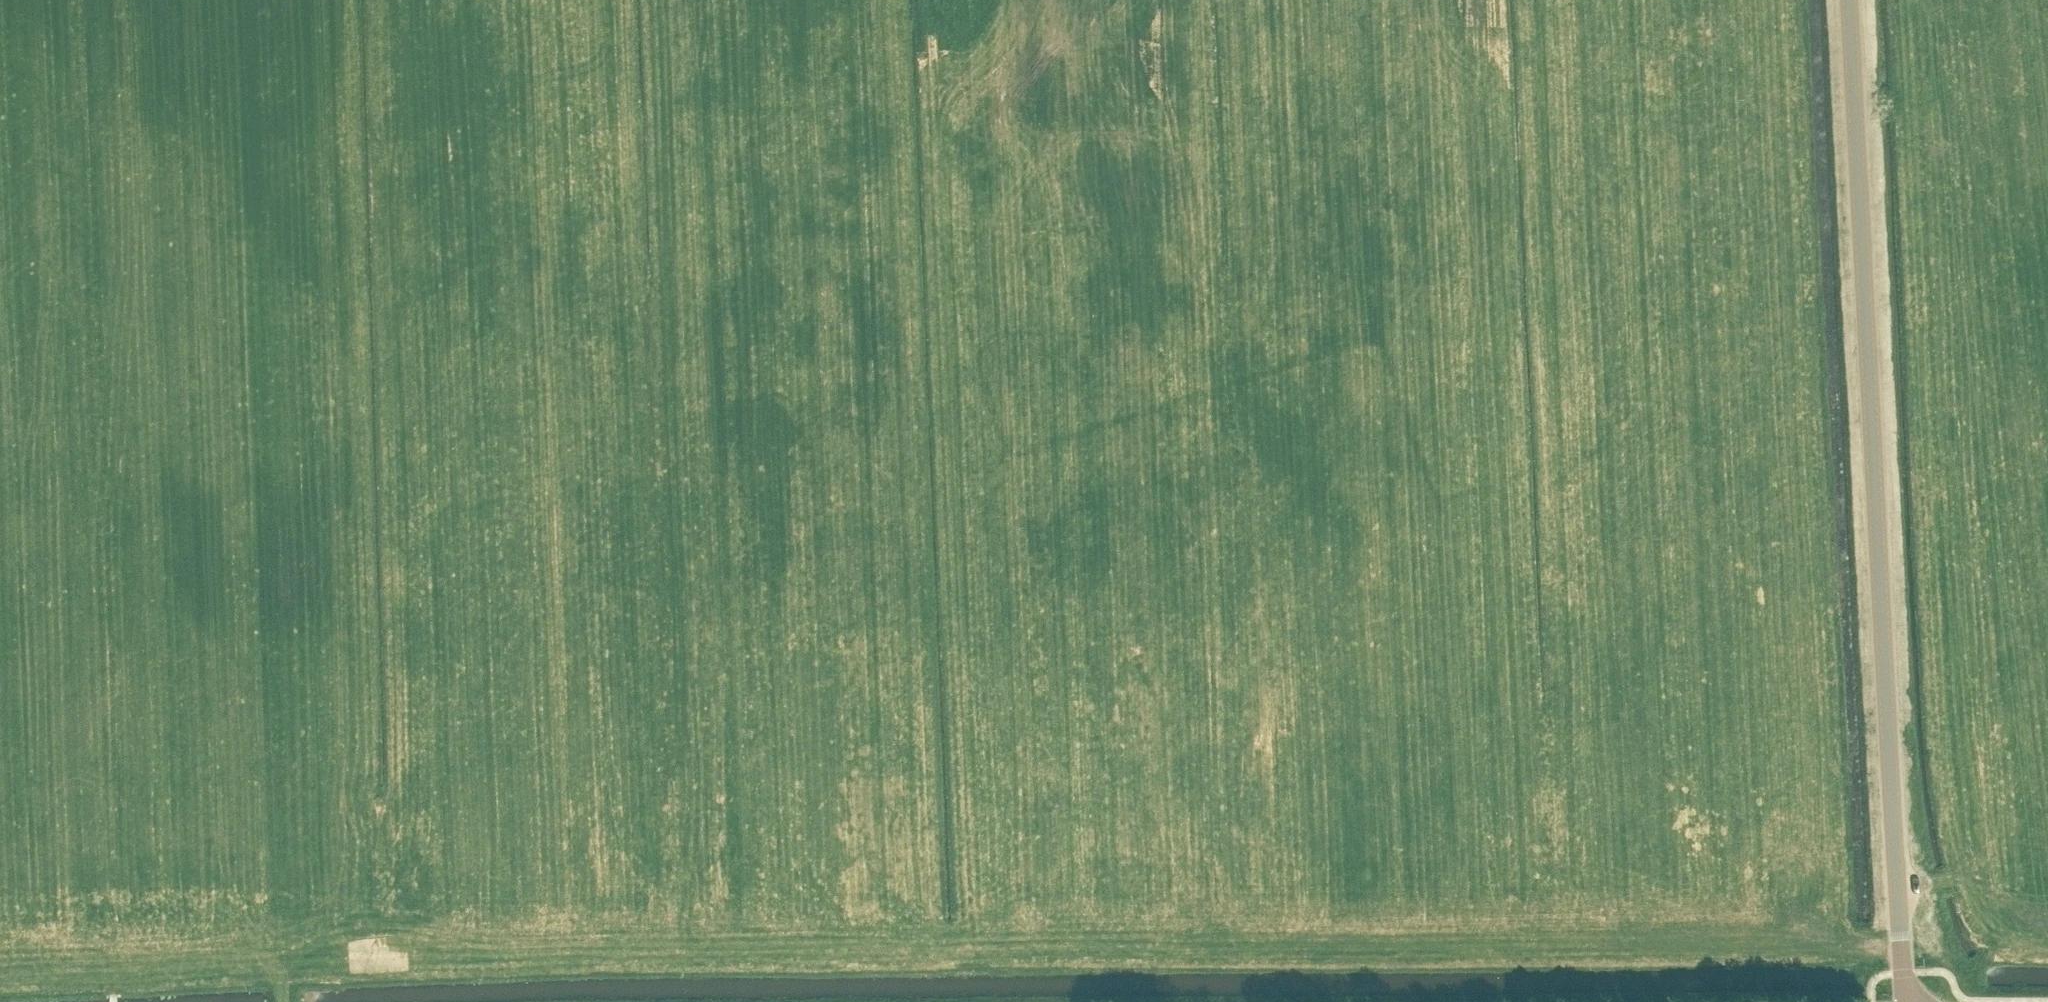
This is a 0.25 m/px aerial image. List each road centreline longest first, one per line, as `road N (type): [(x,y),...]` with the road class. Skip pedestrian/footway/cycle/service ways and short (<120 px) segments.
road 1 (tertiary): [(1905,1001),(1849,0)]

